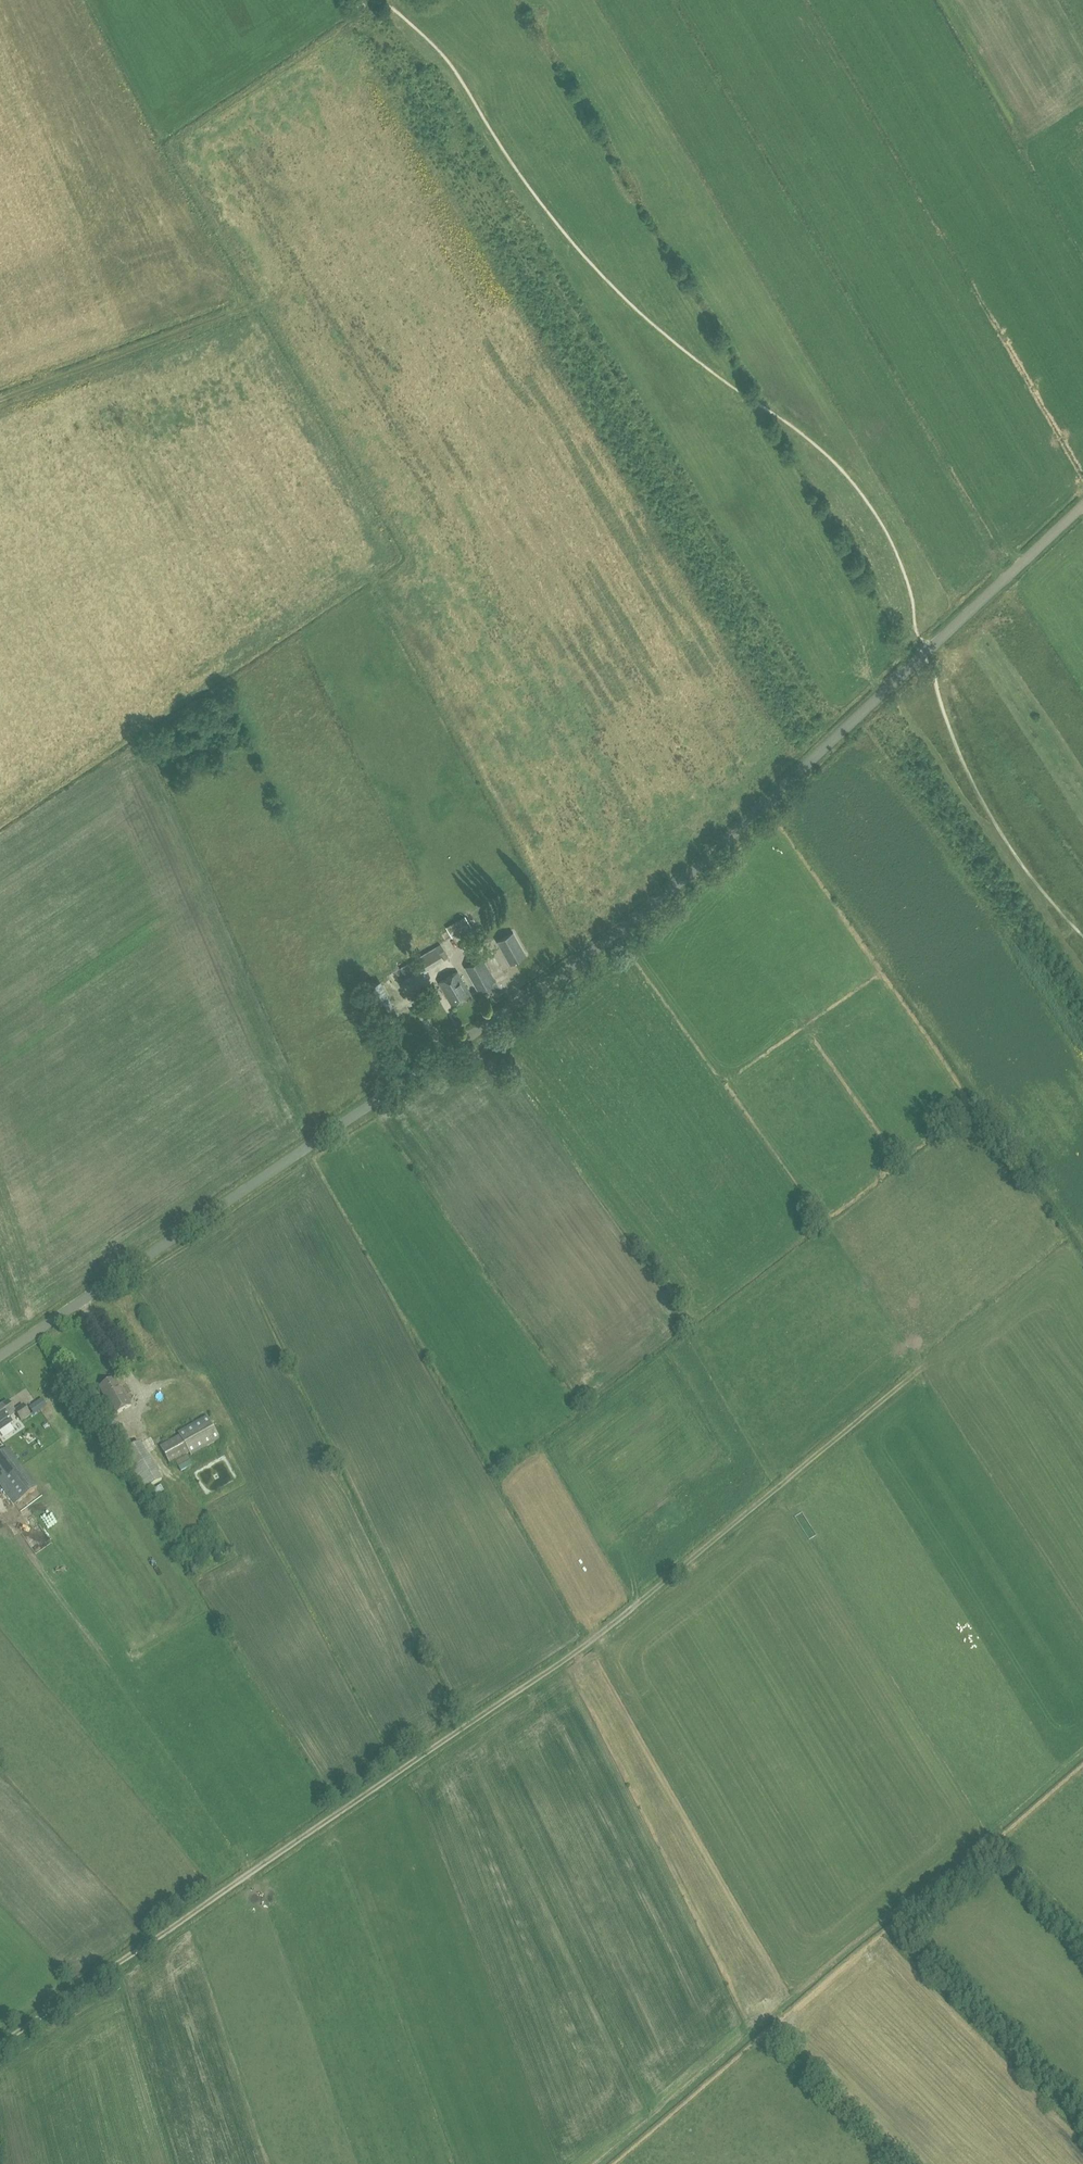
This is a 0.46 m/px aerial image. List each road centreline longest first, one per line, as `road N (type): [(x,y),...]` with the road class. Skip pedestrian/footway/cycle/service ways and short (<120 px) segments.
road 1 (unclassified): [(0,1357),(611,944),(718,853),(1082,505)]
road 2 (track): [(0,2044),(575,1654),(934,1356)]
road 3 (track): [(0,398),(252,303)]

